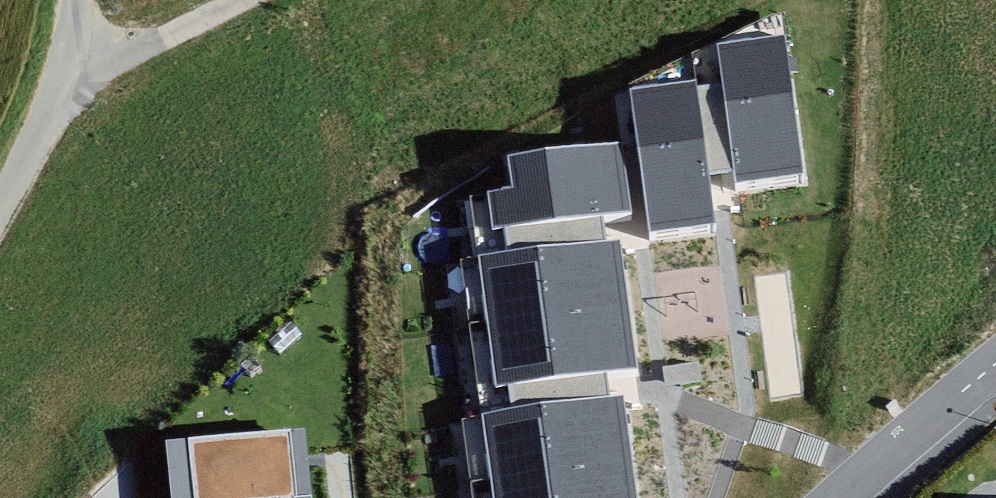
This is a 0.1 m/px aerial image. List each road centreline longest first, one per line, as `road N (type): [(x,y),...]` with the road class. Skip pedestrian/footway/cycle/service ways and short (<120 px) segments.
road 1 (residential): [(995,376),(853,497)]
road 2 (unclassified): [(231,0),(76,76)]
road 3 (unclassified): [(76,76),(0,214)]

